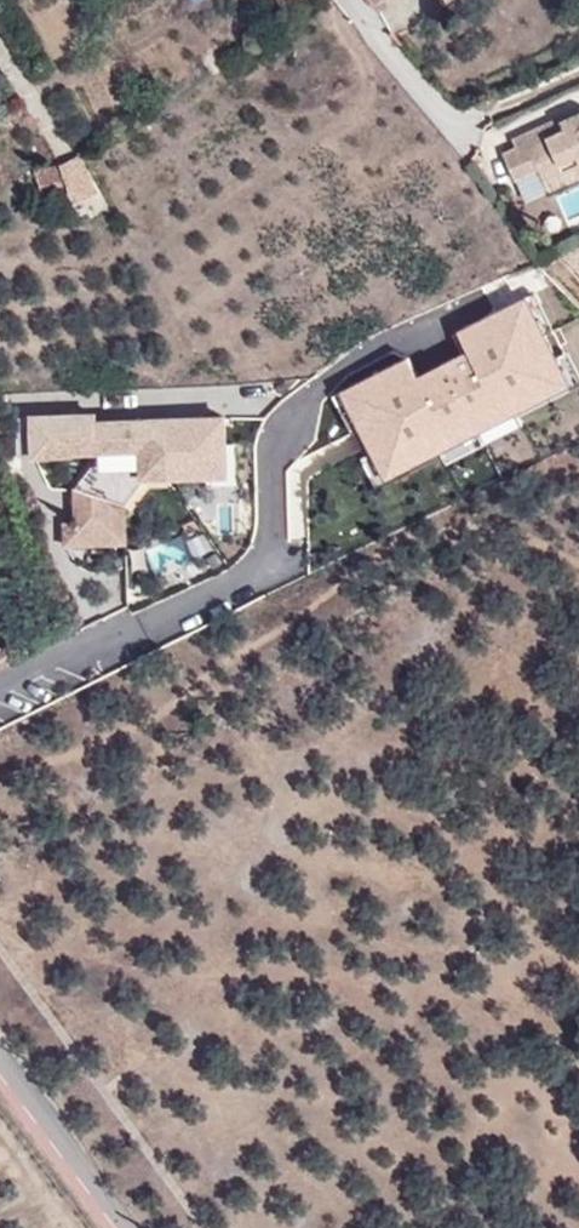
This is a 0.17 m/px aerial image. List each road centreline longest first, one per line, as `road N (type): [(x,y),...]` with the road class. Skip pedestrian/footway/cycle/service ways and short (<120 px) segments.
road 1 (unclassified): [(115,1227),(0,1077)]
road 2 (residential): [(355,0),(463,134)]

